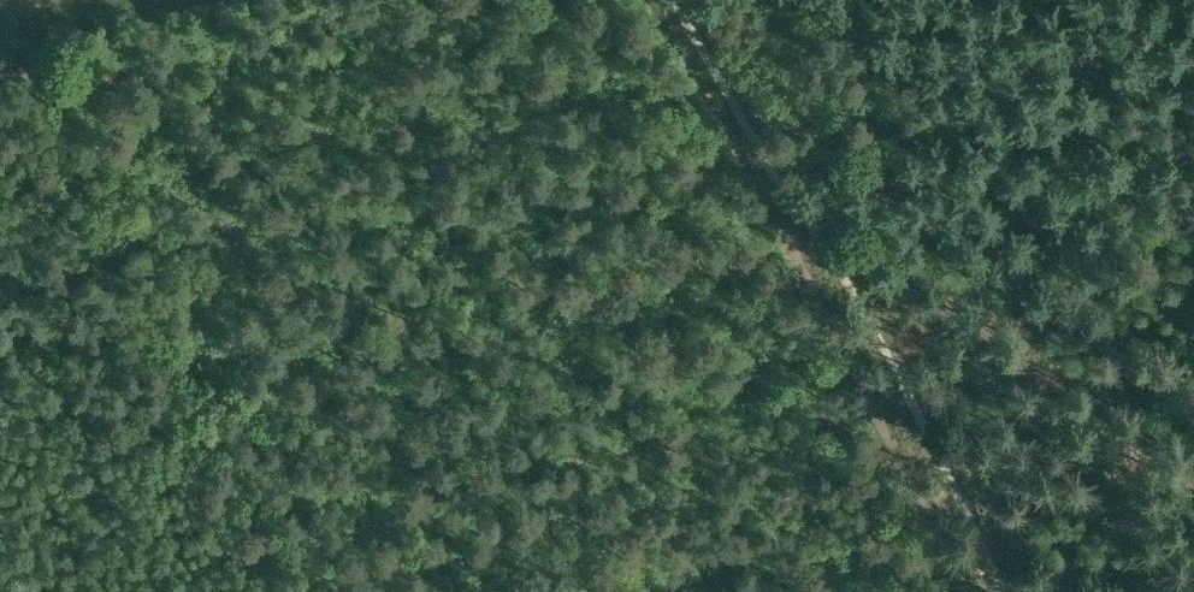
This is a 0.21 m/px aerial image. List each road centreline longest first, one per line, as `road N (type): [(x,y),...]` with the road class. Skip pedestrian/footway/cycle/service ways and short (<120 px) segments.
road 1 (track): [(658,0),(960,591)]
road 2 (track): [(1193,463),(811,223)]

